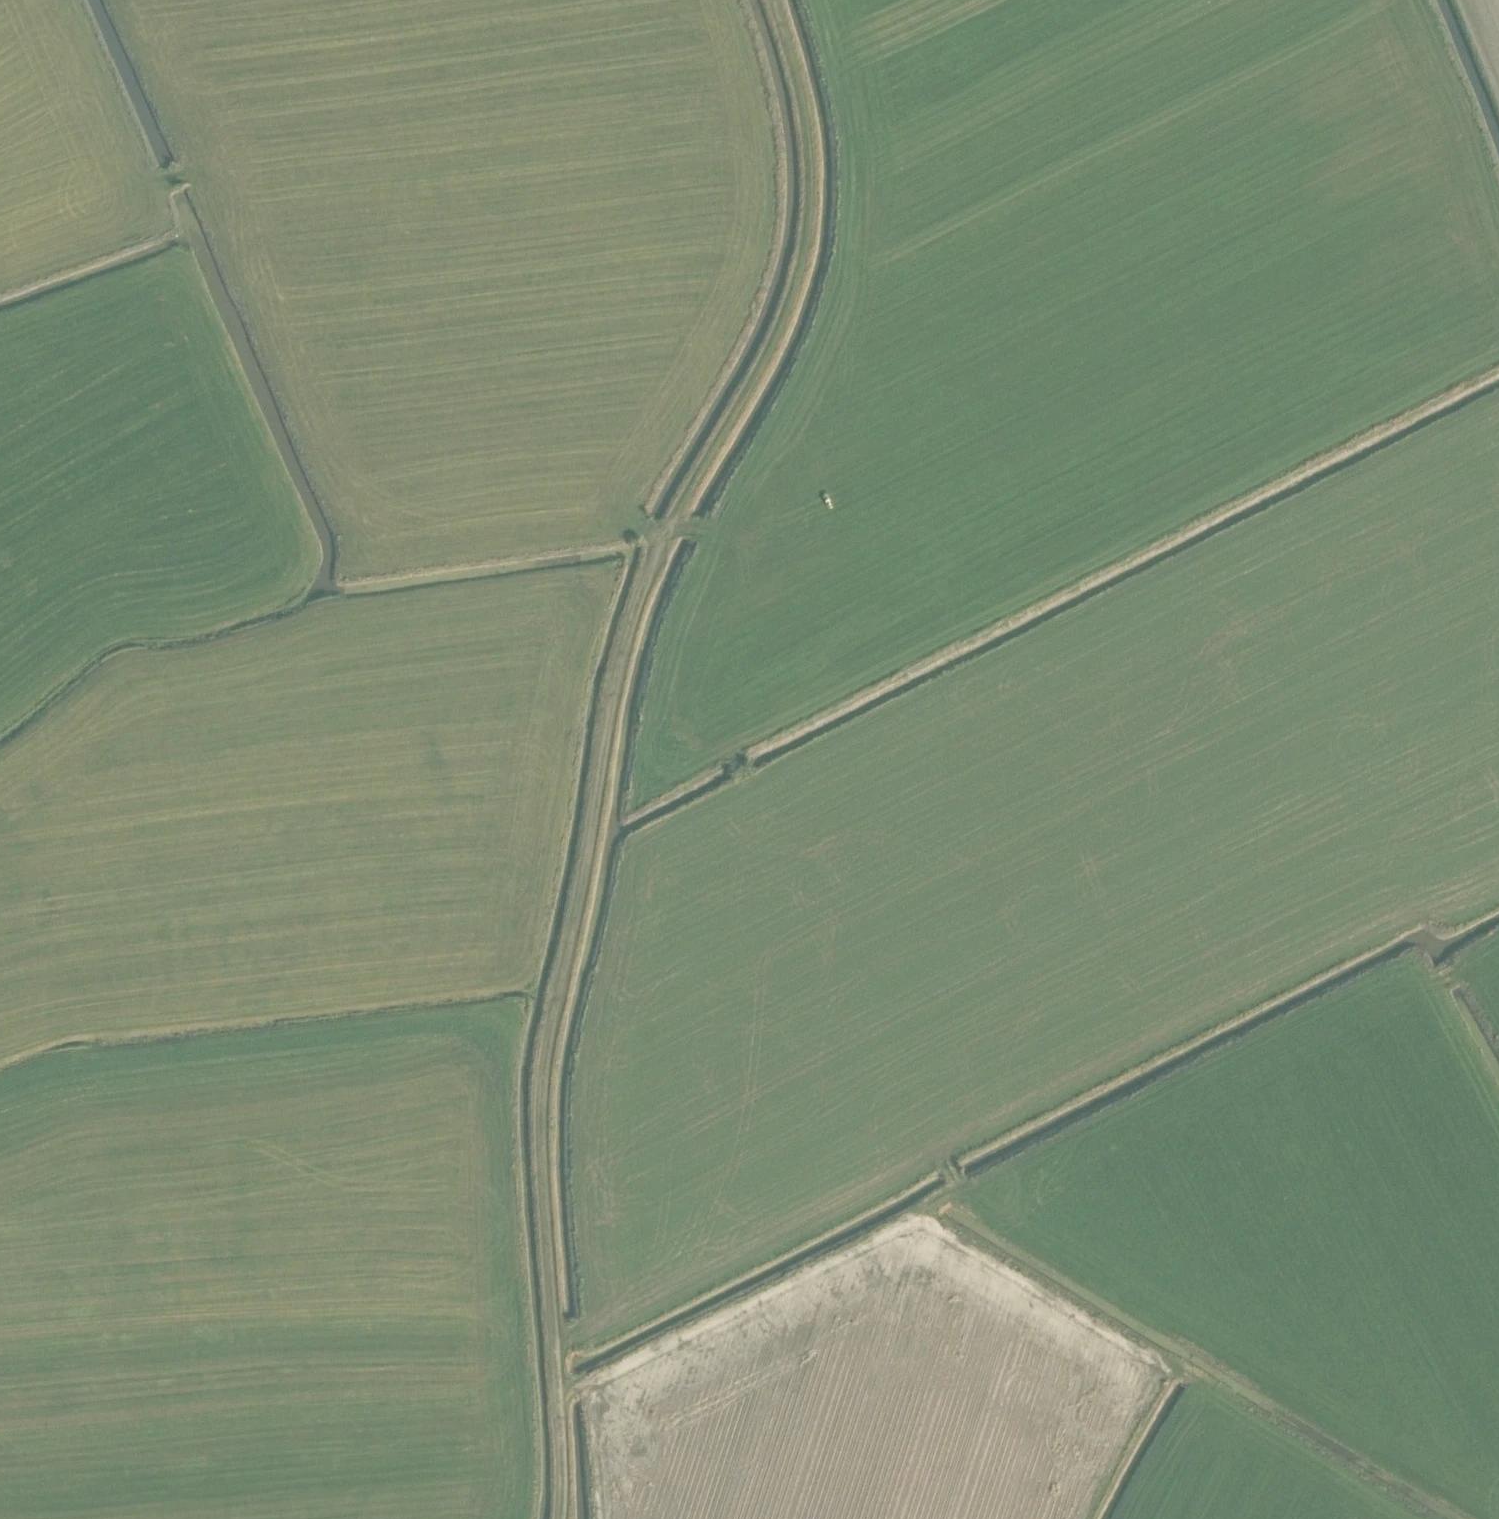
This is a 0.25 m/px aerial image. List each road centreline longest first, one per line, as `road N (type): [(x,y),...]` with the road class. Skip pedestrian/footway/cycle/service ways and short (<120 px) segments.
road 1 (track): [(562,1518),(544,1071),(617,670),(655,561),(764,363),(808,235),(805,113),(775,0)]

